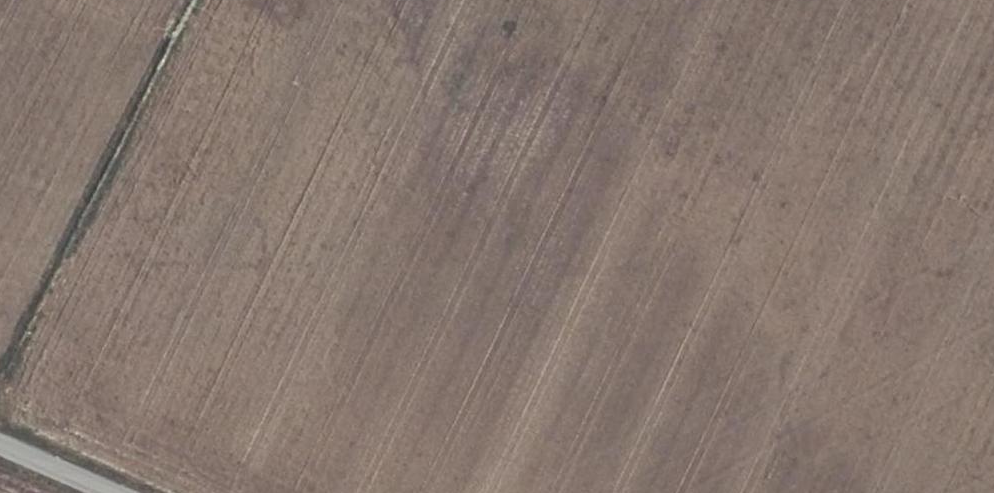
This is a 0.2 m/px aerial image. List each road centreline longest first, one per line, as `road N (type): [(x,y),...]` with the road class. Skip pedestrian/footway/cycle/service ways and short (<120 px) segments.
road 1 (unclassified): [(0,446),(114,492)]

